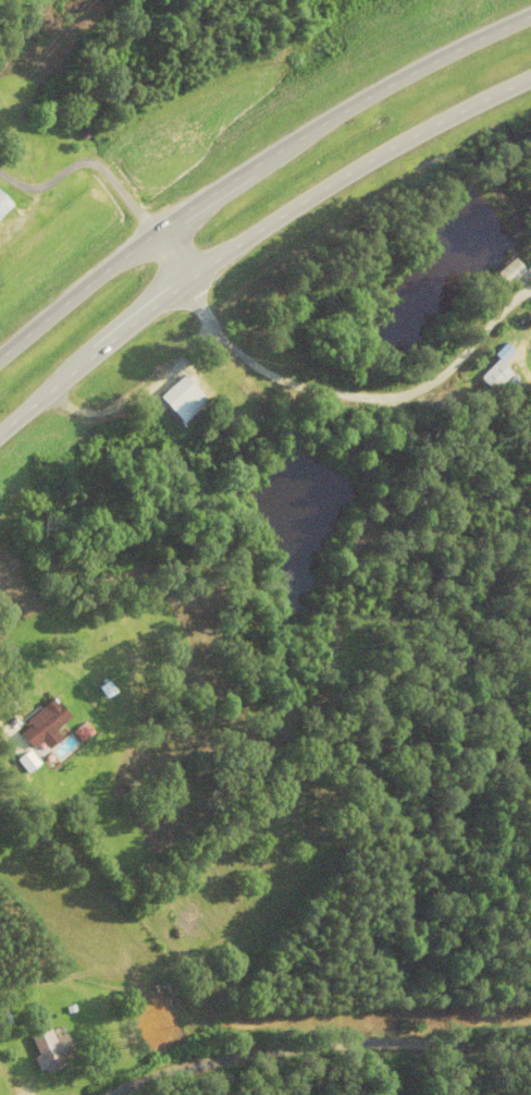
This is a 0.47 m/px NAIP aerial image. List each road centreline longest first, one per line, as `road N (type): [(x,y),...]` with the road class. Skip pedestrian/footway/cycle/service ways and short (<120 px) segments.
road 1 (trunk): [(0,433),(184,278),(397,143),(530,79)]
road 2 (trunk): [(530,13),(370,90),(259,160),(155,229),(0,355)]
road 3 (residential): [(184,278),(209,328),(263,375),(332,402),(396,405),(434,388),(522,292)]
road 4 (residential): [(530,1051),(370,1047),(263,1057),(187,1068),(107,1094)]

